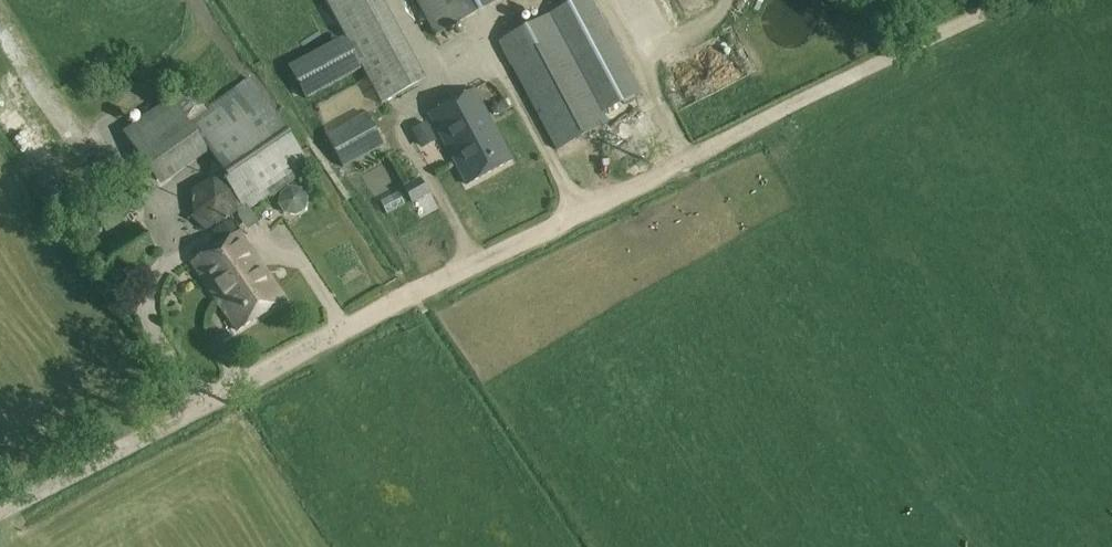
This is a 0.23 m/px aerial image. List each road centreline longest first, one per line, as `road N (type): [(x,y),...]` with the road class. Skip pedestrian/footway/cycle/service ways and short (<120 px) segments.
road 1 (track): [(1010,0),(408,292),(0,516)]

